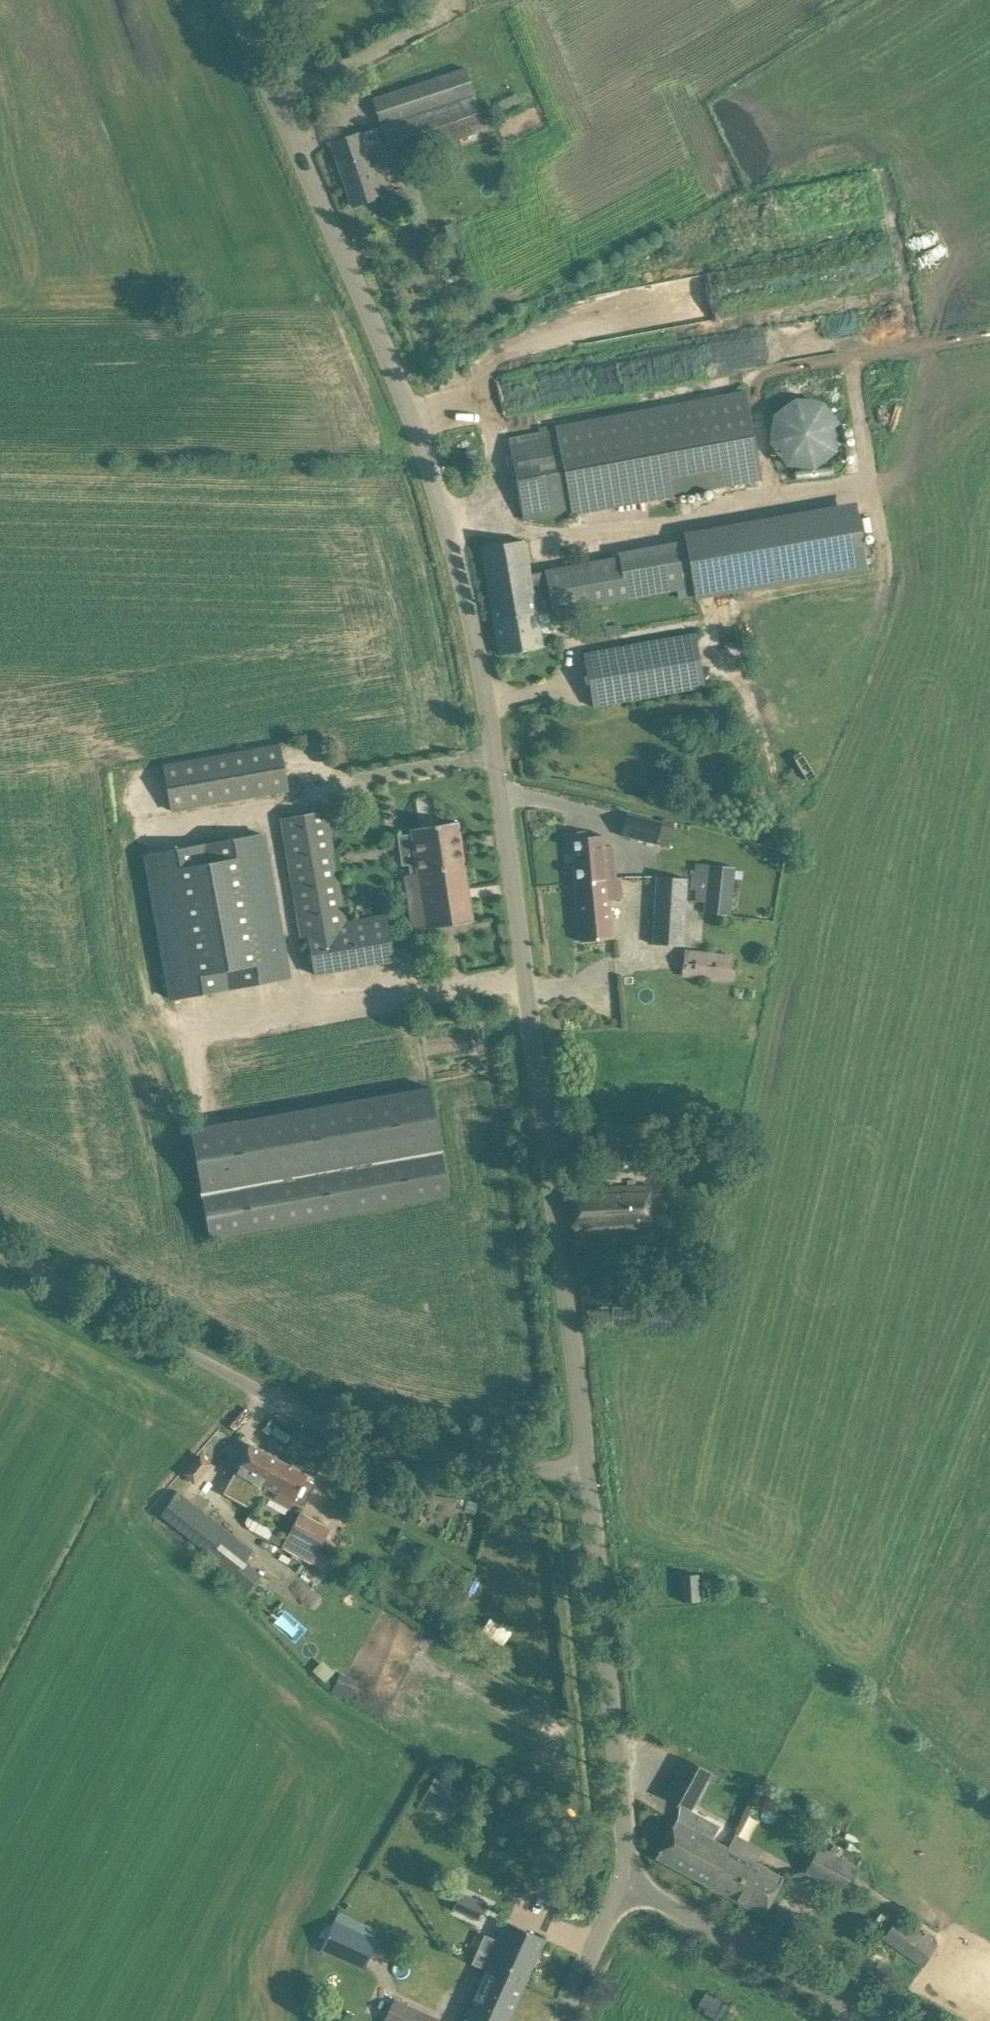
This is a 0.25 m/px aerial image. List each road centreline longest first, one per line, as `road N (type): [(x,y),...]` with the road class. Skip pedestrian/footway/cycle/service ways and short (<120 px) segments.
road 1 (unclassified): [(585,1472),(500,798),(467,610),(383,338),(229,0)]
road 2 (unclassified): [(585,1472),(444,1463),(360,1441),(0,1238)]
road 3 (unclassified): [(630,1890),(585,1472)]
road 4 (unclassified): [(879,2020),(630,1890)]
road 5 (unclassified): [(569,2020),(630,1890)]

